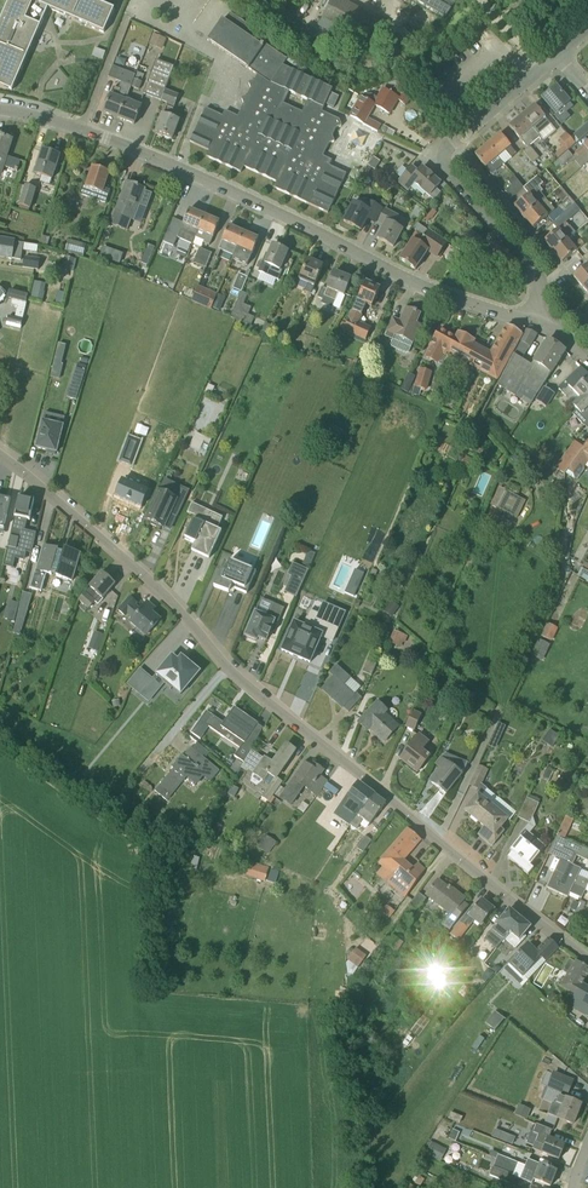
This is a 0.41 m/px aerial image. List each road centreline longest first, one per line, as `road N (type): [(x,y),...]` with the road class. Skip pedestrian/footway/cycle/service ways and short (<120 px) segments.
road 1 (residential): [(587,959),(258,693),(0,453)]
road 2 (residential): [(535,319),(456,298),(85,130),(0,111)]
road 3 (residential): [(535,319),(533,268),(446,157),(542,70)]

